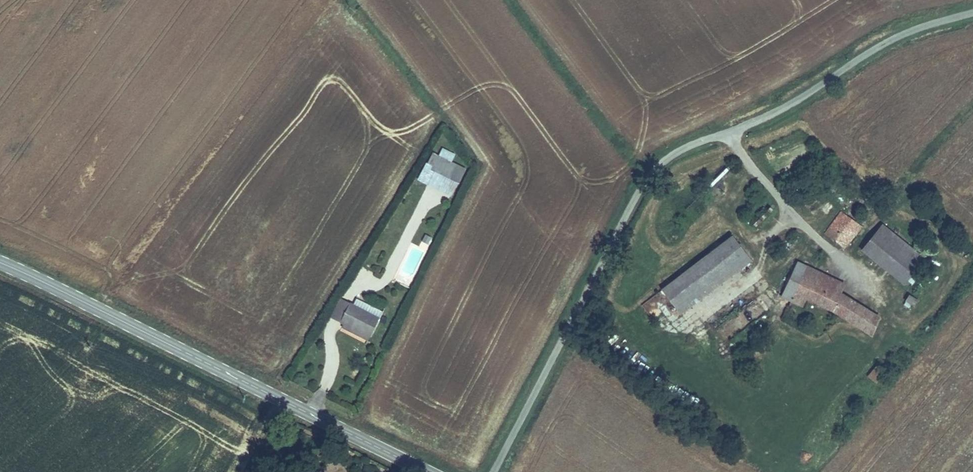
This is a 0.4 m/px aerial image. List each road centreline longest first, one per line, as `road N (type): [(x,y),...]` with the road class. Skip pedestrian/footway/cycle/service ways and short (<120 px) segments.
road 1 (unclassified): [(972,13),(892,39),(770,115),(661,161),(494,471)]
road 2 (secondary): [(432,471),(0,262)]

